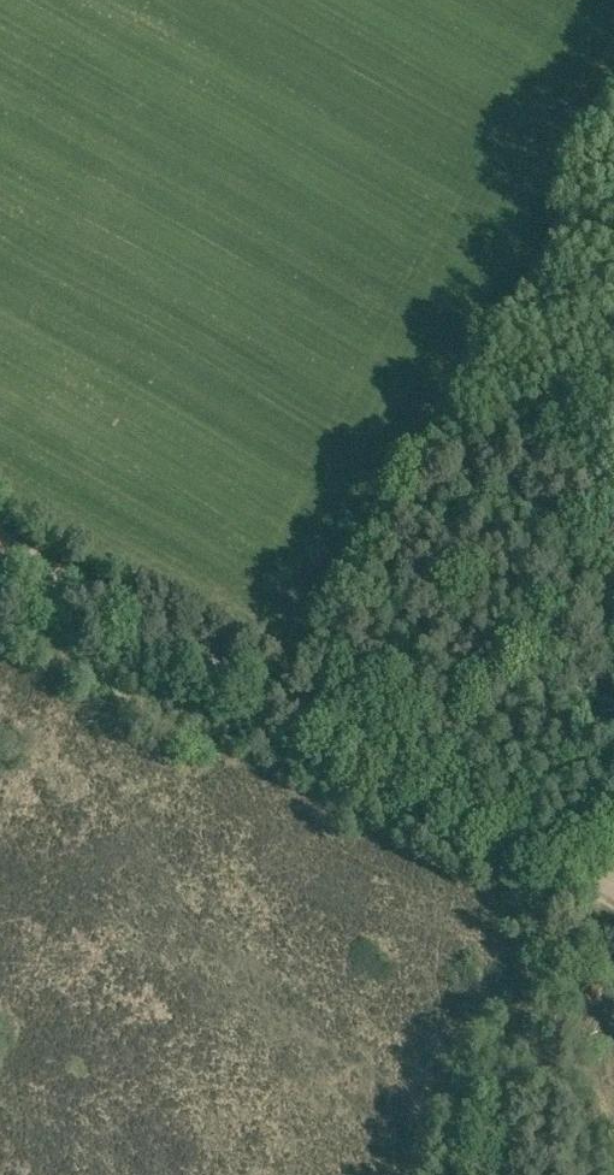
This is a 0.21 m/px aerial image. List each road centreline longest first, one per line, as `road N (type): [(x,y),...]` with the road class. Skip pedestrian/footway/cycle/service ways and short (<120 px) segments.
road 1 (track): [(0,539),(613,894)]

